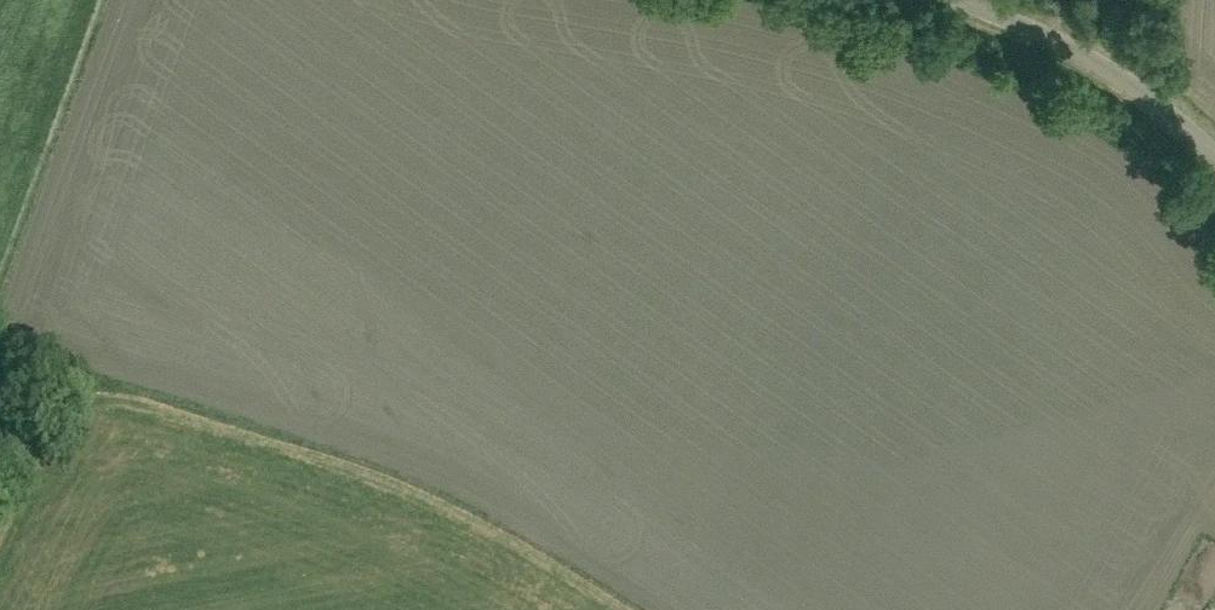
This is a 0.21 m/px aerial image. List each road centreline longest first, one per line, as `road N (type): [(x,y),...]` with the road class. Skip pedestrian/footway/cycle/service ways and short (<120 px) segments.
road 1 (unclassified): [(1214,150),(1076,46),(958,0)]

